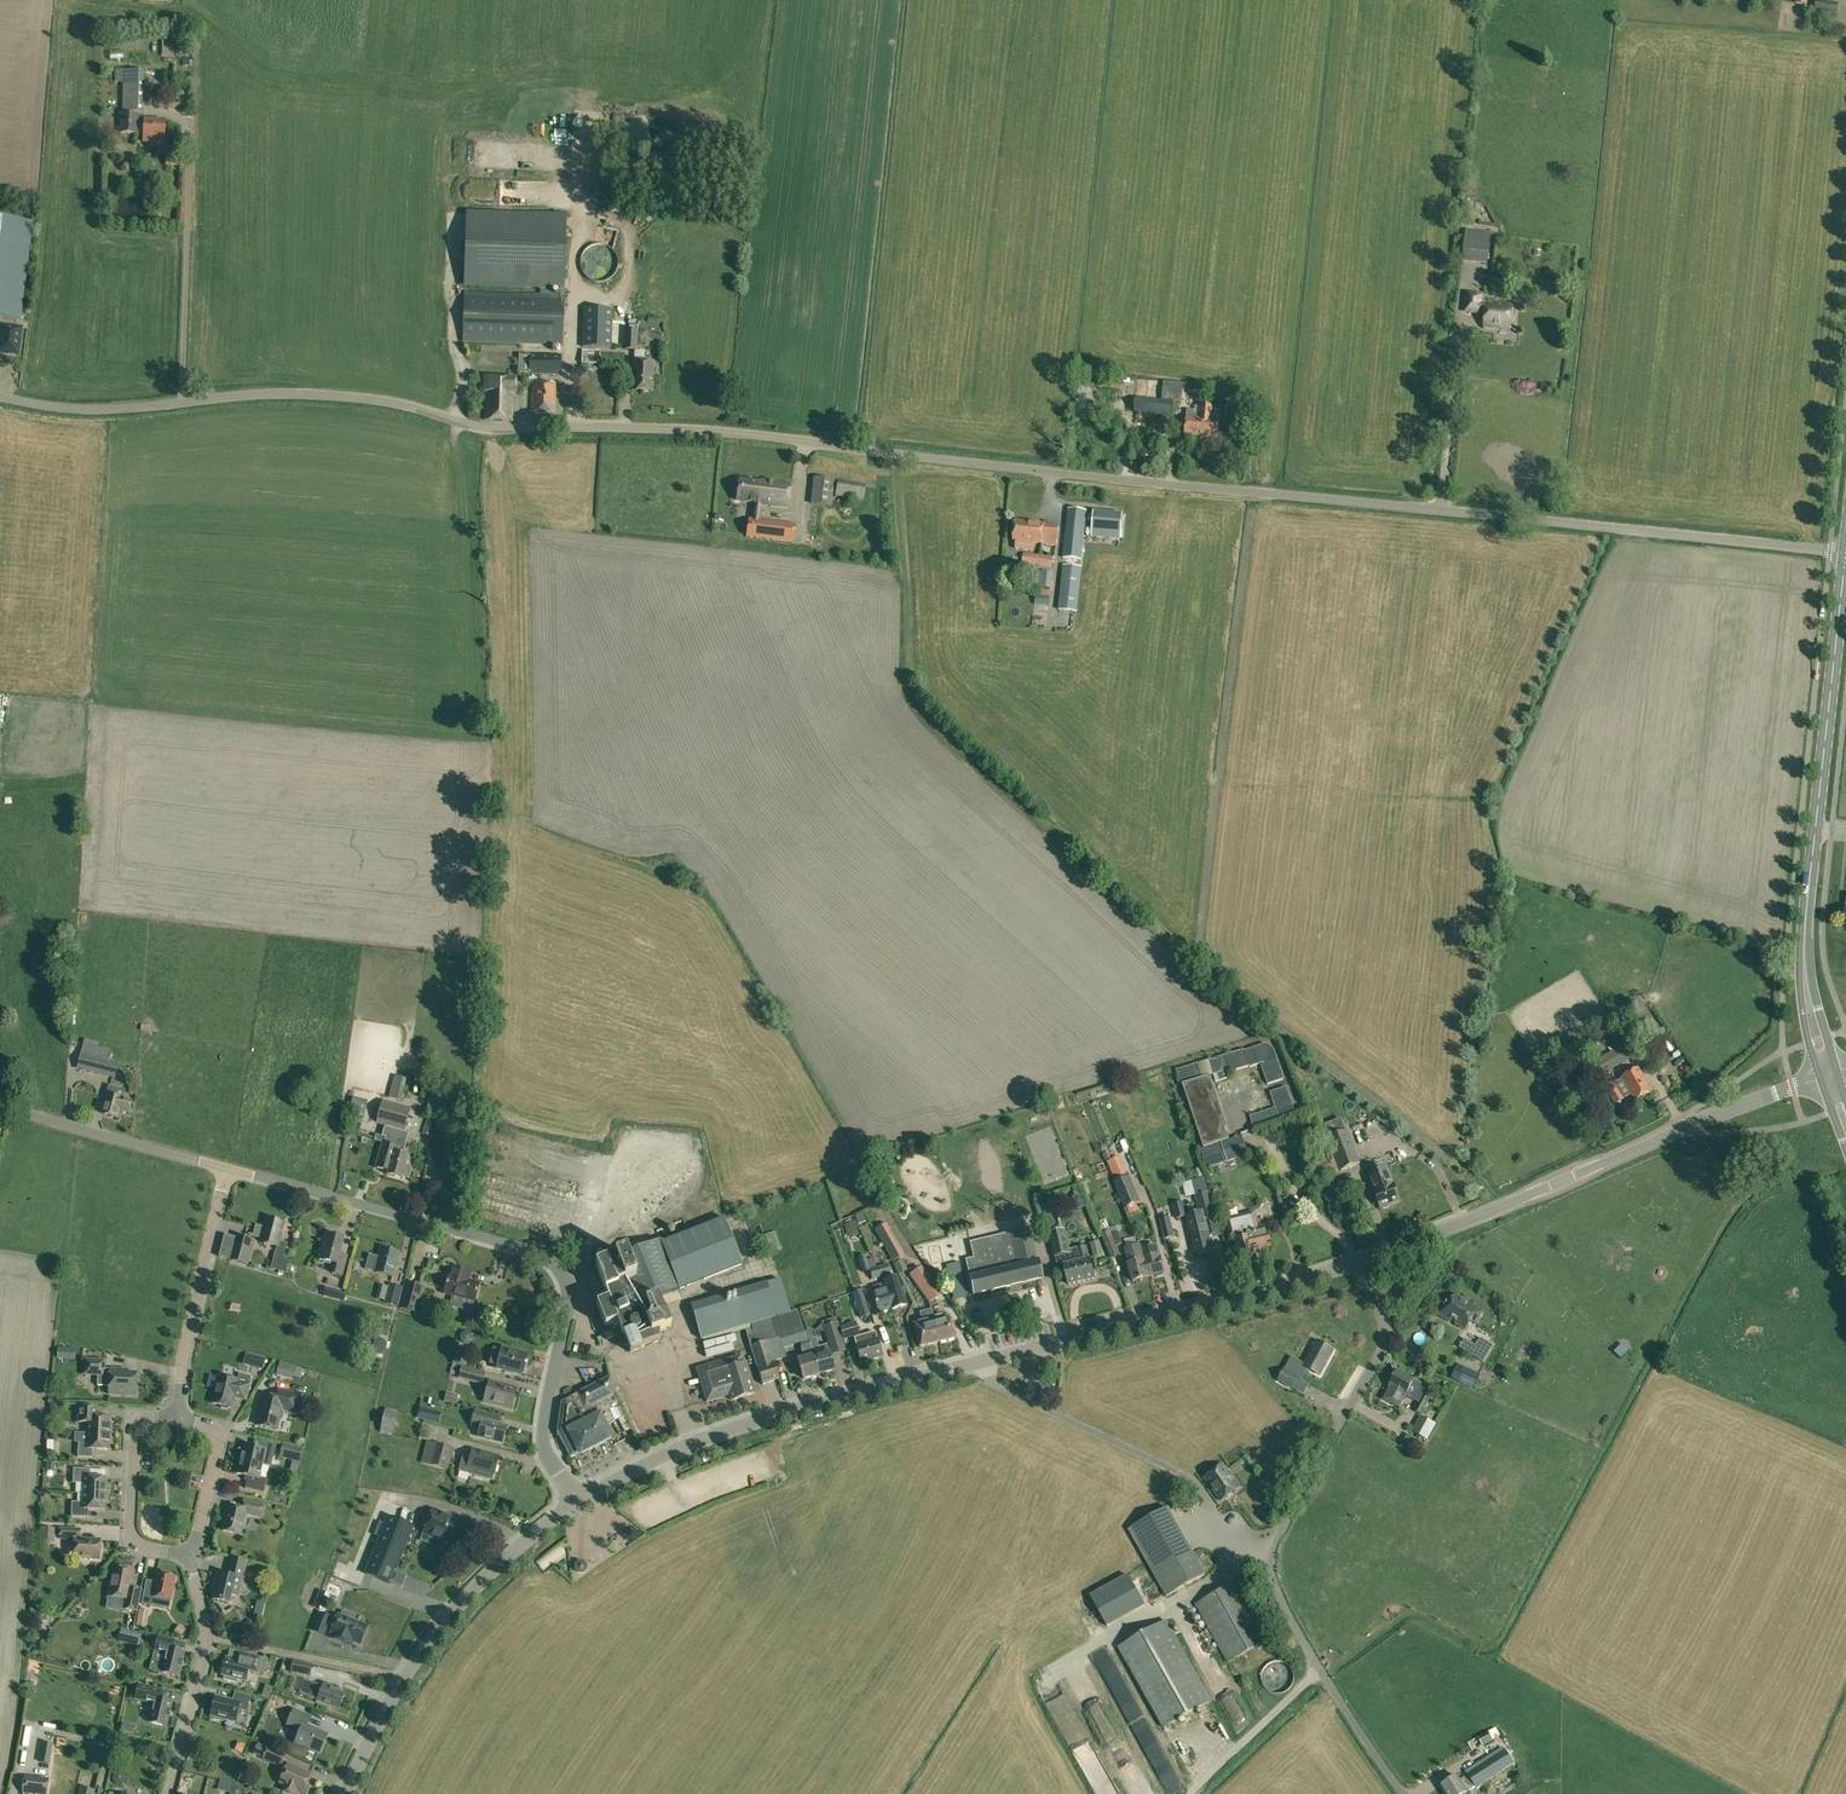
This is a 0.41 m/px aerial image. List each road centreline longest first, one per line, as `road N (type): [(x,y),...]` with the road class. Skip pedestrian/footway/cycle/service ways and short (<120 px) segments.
road 1 (unclassified): [(1845,552),(721,431),(492,429),(395,402),(335,395),(270,393),(98,409),(0,396)]
road 2 (residential): [(577,1501),(751,1422),(1362,1260)]
road 3 (unclassified): [(577,1501),(542,1436),(568,1294),(550,1261),(225,1169)]
road 4 (residential): [(1362,1260),(1821,1079)]
road 5 (secondary): [(1806,984),(1804,933),(1845,552)]
road 6 (unclassified): [(1309,1650),(1274,1582),(1273,1552),(1384,1345),(1362,1260)]
road 7 (residential): [(345,1793),(402,1677),(434,1634),(499,1563),(577,1501)]
road 8 (residential): [(179,1421),(183,1357),(225,1169)]
road 9 (residential): [(170,1793),(209,1634),(192,1556)]
road 10 (unclassified): [(225,1169),(0,1106)]
road 11 (residential): [(179,1421),(147,1419),(136,1429),(131,1532),(140,1545),(192,1556)]
road 12 (track): [(1321,1668),(1189,1793)]
road 13 (unclassified): [(1309,1650),(1405,1793)]
road 14 (residential): [(192,1556),(218,1443),(210,1428),(179,1421)]

